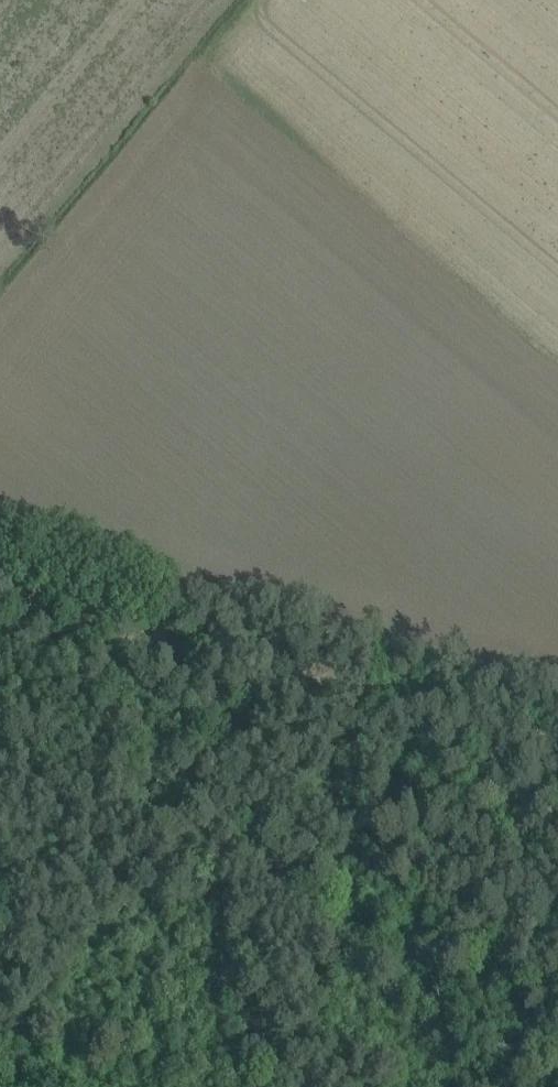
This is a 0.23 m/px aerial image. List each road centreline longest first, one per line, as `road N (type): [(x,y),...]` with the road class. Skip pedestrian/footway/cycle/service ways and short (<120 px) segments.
road 1 (track): [(0,584),(557,746)]

